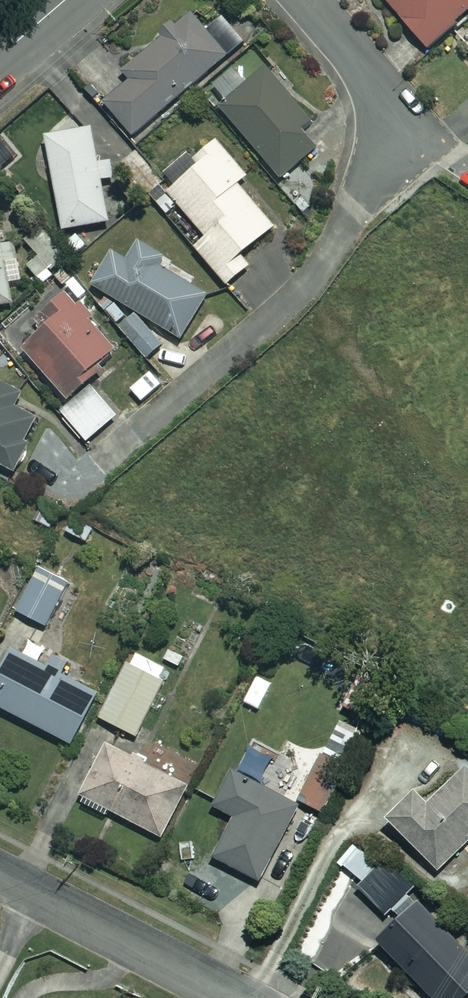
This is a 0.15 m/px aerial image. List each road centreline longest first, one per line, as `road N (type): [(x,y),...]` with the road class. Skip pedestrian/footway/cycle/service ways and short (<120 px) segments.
road 1 (residential): [(242,997),(0,873)]
road 2 (residential): [(373,183),(383,134),(376,90),(305,0)]

